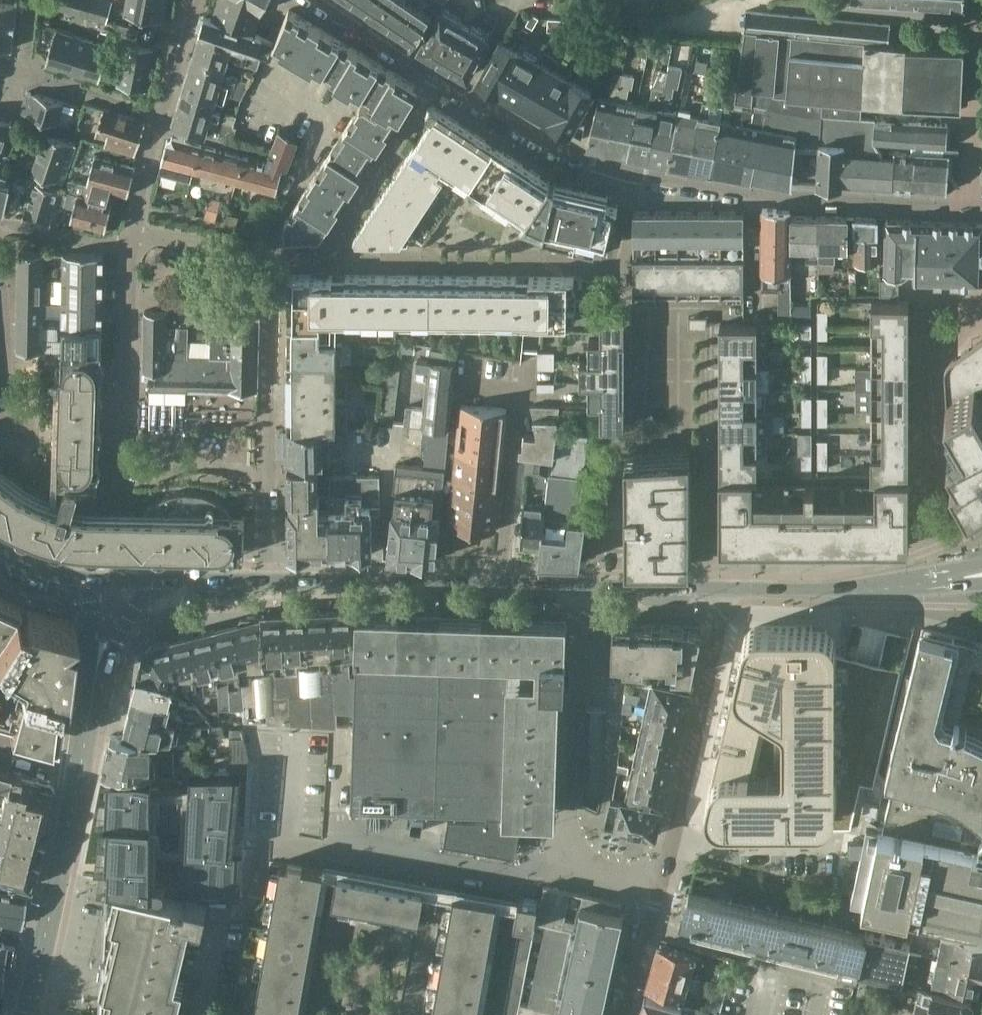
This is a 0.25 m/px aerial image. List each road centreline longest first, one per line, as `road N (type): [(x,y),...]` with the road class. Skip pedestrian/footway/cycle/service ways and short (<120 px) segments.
road 1 (residential): [(324,0),(438,78),(610,167),(764,197),(981,204)]
road 2 (residential): [(577,869),(544,869),(513,883),(269,839),(256,896),(221,923),(202,1014)]
road 3 (residential): [(274,254),(560,263),(615,274)]
road 4 (secondary): [(265,583),(595,590)]
road 5 (residential): [(265,583),(274,254)]
road 6 (residential): [(133,237),(122,542)]
road 7 (residential): [(669,878),(729,591)]
road 8 (residential): [(595,590),(571,795),(577,869)]
road 9 (tertiary): [(31,1014),(82,763)]
road 10 (residential): [(29,0),(21,77),(163,115)]
road 11 (secondary): [(729,591),(933,580)]
road 12 (residential): [(0,294),(7,450)]
road 13 (residential): [(274,254),(154,232),(133,237)]
road 14 (residential): [(631,1014),(669,878)]
road 15 (residential): [(133,237),(106,243),(0,224)]
road 16 (secondary): [(595,590),(729,591)]
road 17 (residential): [(133,237),(163,115)]
road 18 (residential): [(163,115),(197,0)]

